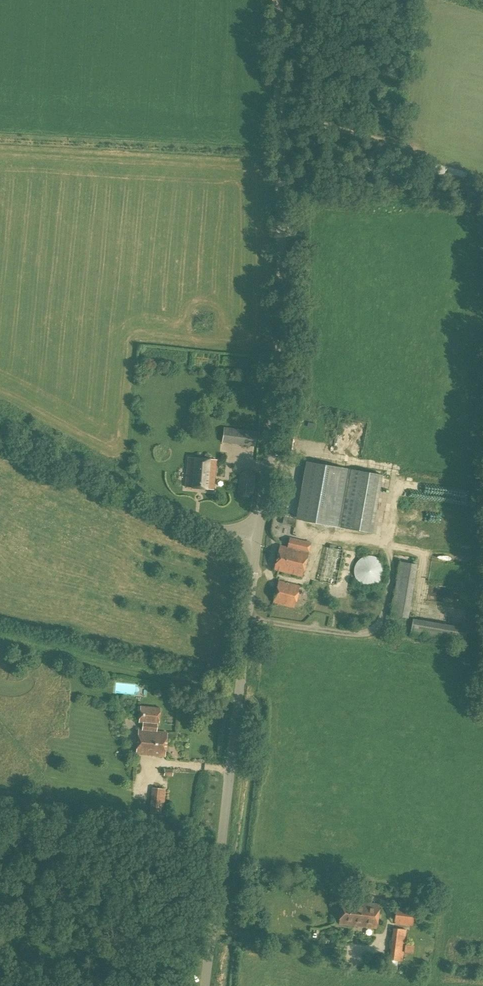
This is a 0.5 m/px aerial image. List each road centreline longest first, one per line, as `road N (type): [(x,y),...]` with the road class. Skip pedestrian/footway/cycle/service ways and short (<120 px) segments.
road 1 (tertiary): [(258,543),(281,331),(279,0)]
road 2 (tertiary): [(204,985),(258,543)]
road 3 (unclassified): [(258,543),(138,494),(0,421)]

